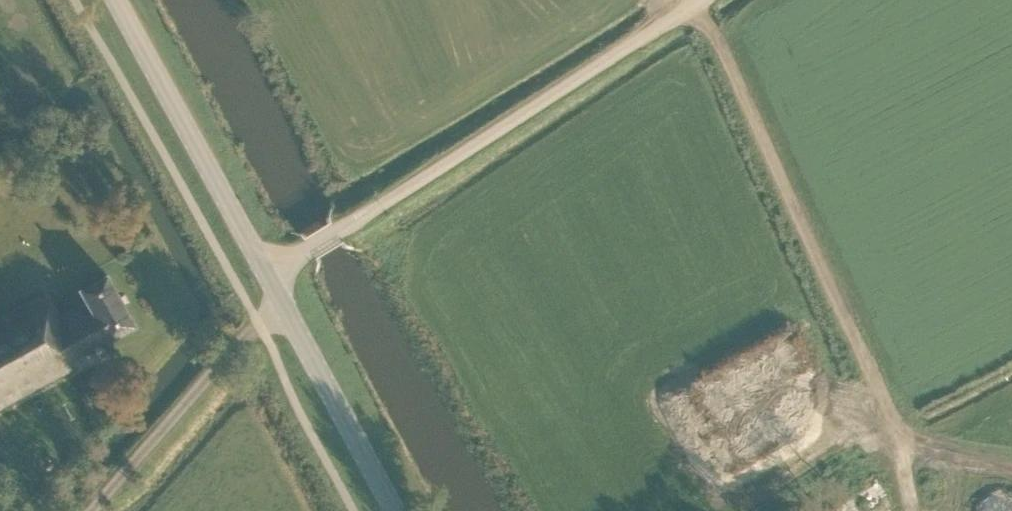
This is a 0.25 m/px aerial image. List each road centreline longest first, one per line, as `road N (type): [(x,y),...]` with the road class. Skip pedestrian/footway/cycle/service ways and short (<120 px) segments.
road 1 (track): [(920,510),(893,430),(693,2)]
road 2 (unclassified): [(265,273),(695,0)]
road 3 (secondary): [(265,273),(116,0)]
road 4 (secondary): [(394,510),(265,273)]

